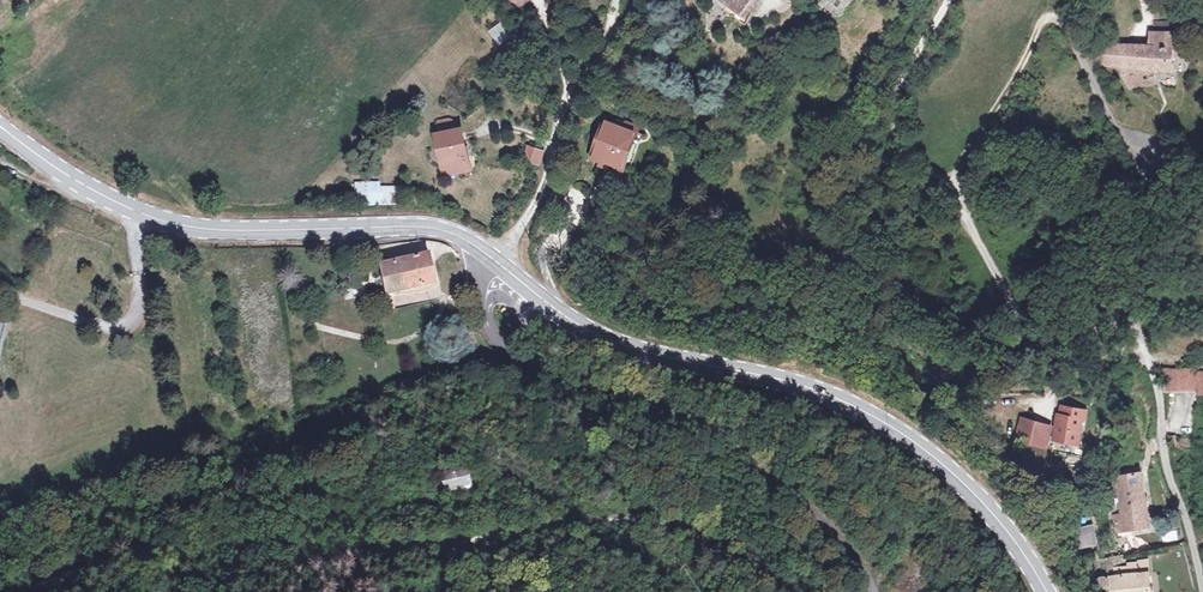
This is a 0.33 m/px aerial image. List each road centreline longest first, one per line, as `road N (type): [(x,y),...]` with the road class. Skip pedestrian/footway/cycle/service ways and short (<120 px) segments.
road 1 (track): [(18,591),(127,559),(336,555),(670,516),(815,591)]
road 2 (secondary): [(497,264),(599,340),(784,382),(883,423),(966,484),(1048,591)]
road 3 (unclassified): [(497,264),(482,298),(488,333),(506,357),(779,499),(822,532),(869,591)]
road 4 (secondary): [(0,126),(86,187),(175,225),(242,232),(432,227),(465,238),(497,264)]
road 5 (residential): [(939,174),(1034,330),(1051,336),(1126,328),(1142,337),(1168,459),(1202,570)]
road 6 (track): [(950,0),(915,60),(901,124),(918,157),(939,174)]

